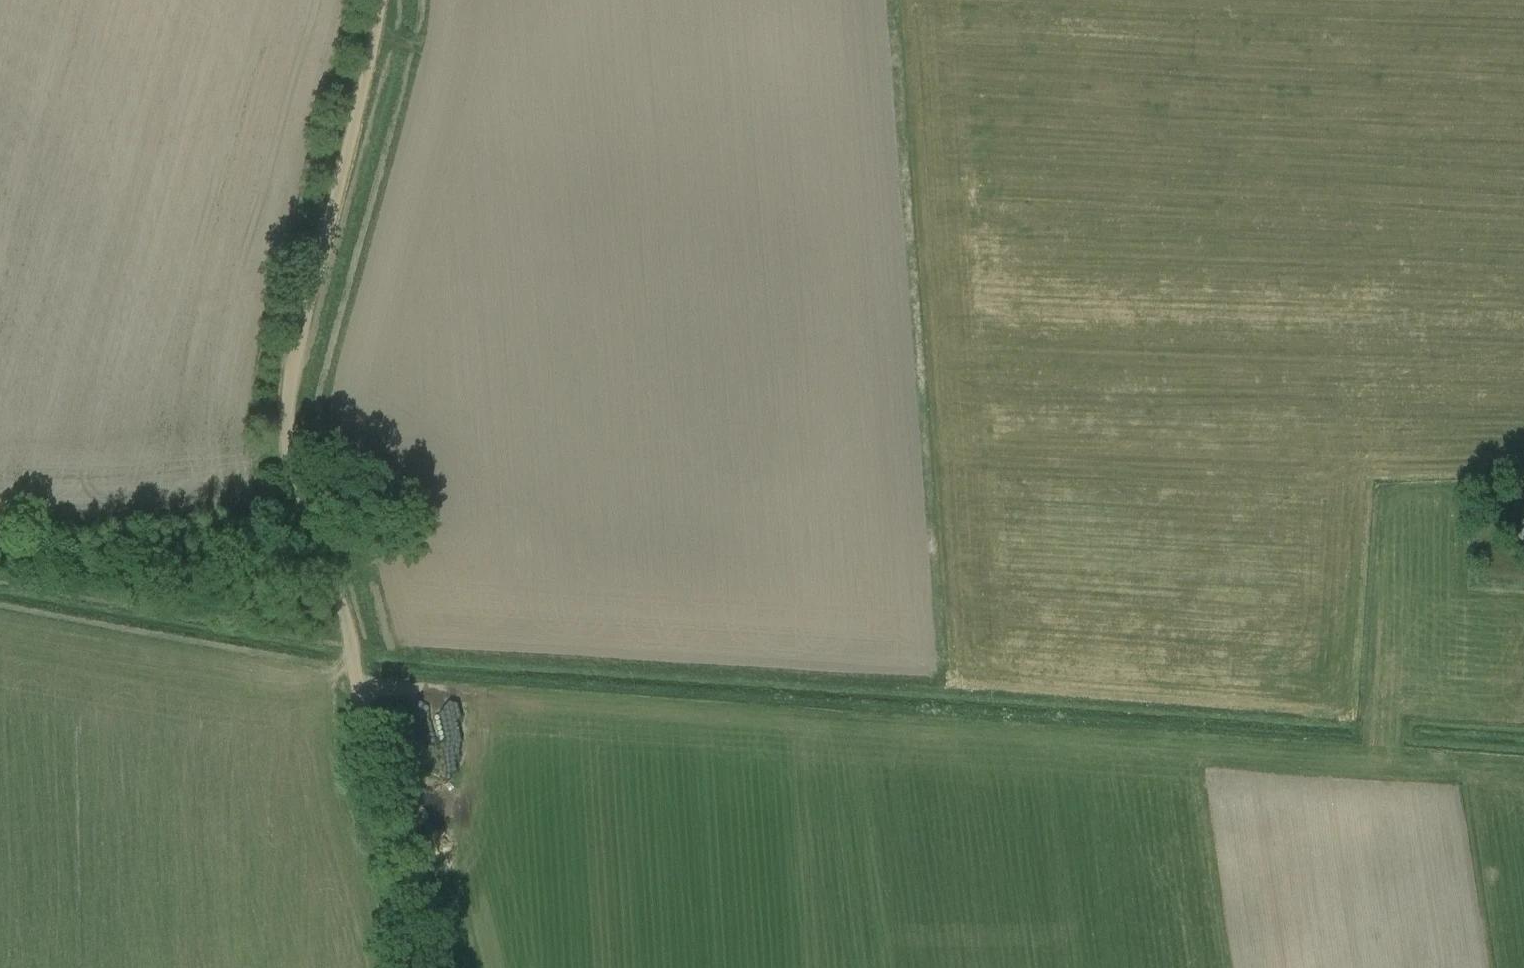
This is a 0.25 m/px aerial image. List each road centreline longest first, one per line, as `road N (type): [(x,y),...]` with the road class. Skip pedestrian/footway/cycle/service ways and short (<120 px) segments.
road 1 (track): [(421,967),(345,634),(300,502),(286,426),(287,390),(380,0)]

